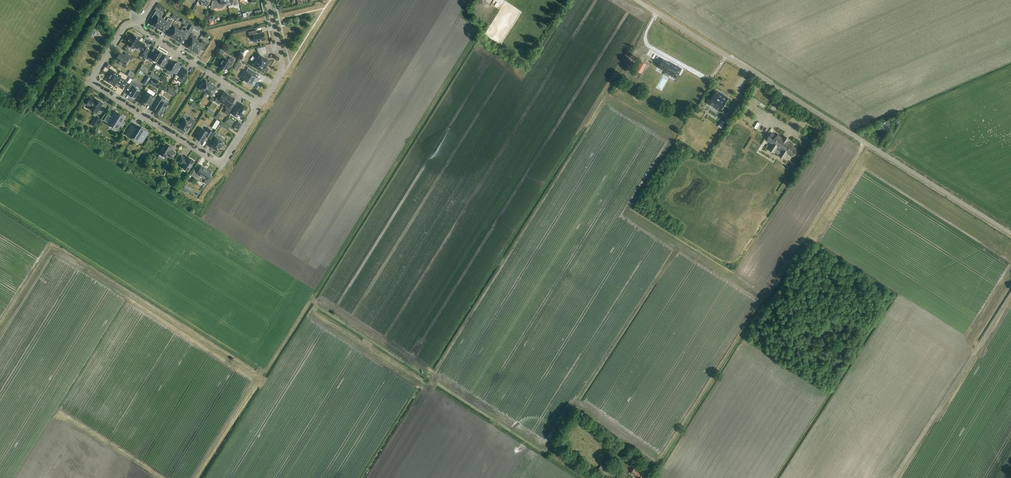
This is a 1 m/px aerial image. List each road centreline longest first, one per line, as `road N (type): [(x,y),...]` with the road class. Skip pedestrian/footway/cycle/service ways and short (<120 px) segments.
road 1 (unclassified): [(1010,233),(637,0)]
road 2 (track): [(865,143),(648,477)]
road 3 (residential): [(140,23),(124,28),(90,83),(221,167),(260,105)]
road 4 (track): [(1010,294),(894,477)]
road 5 (residential): [(140,23),(260,105)]

